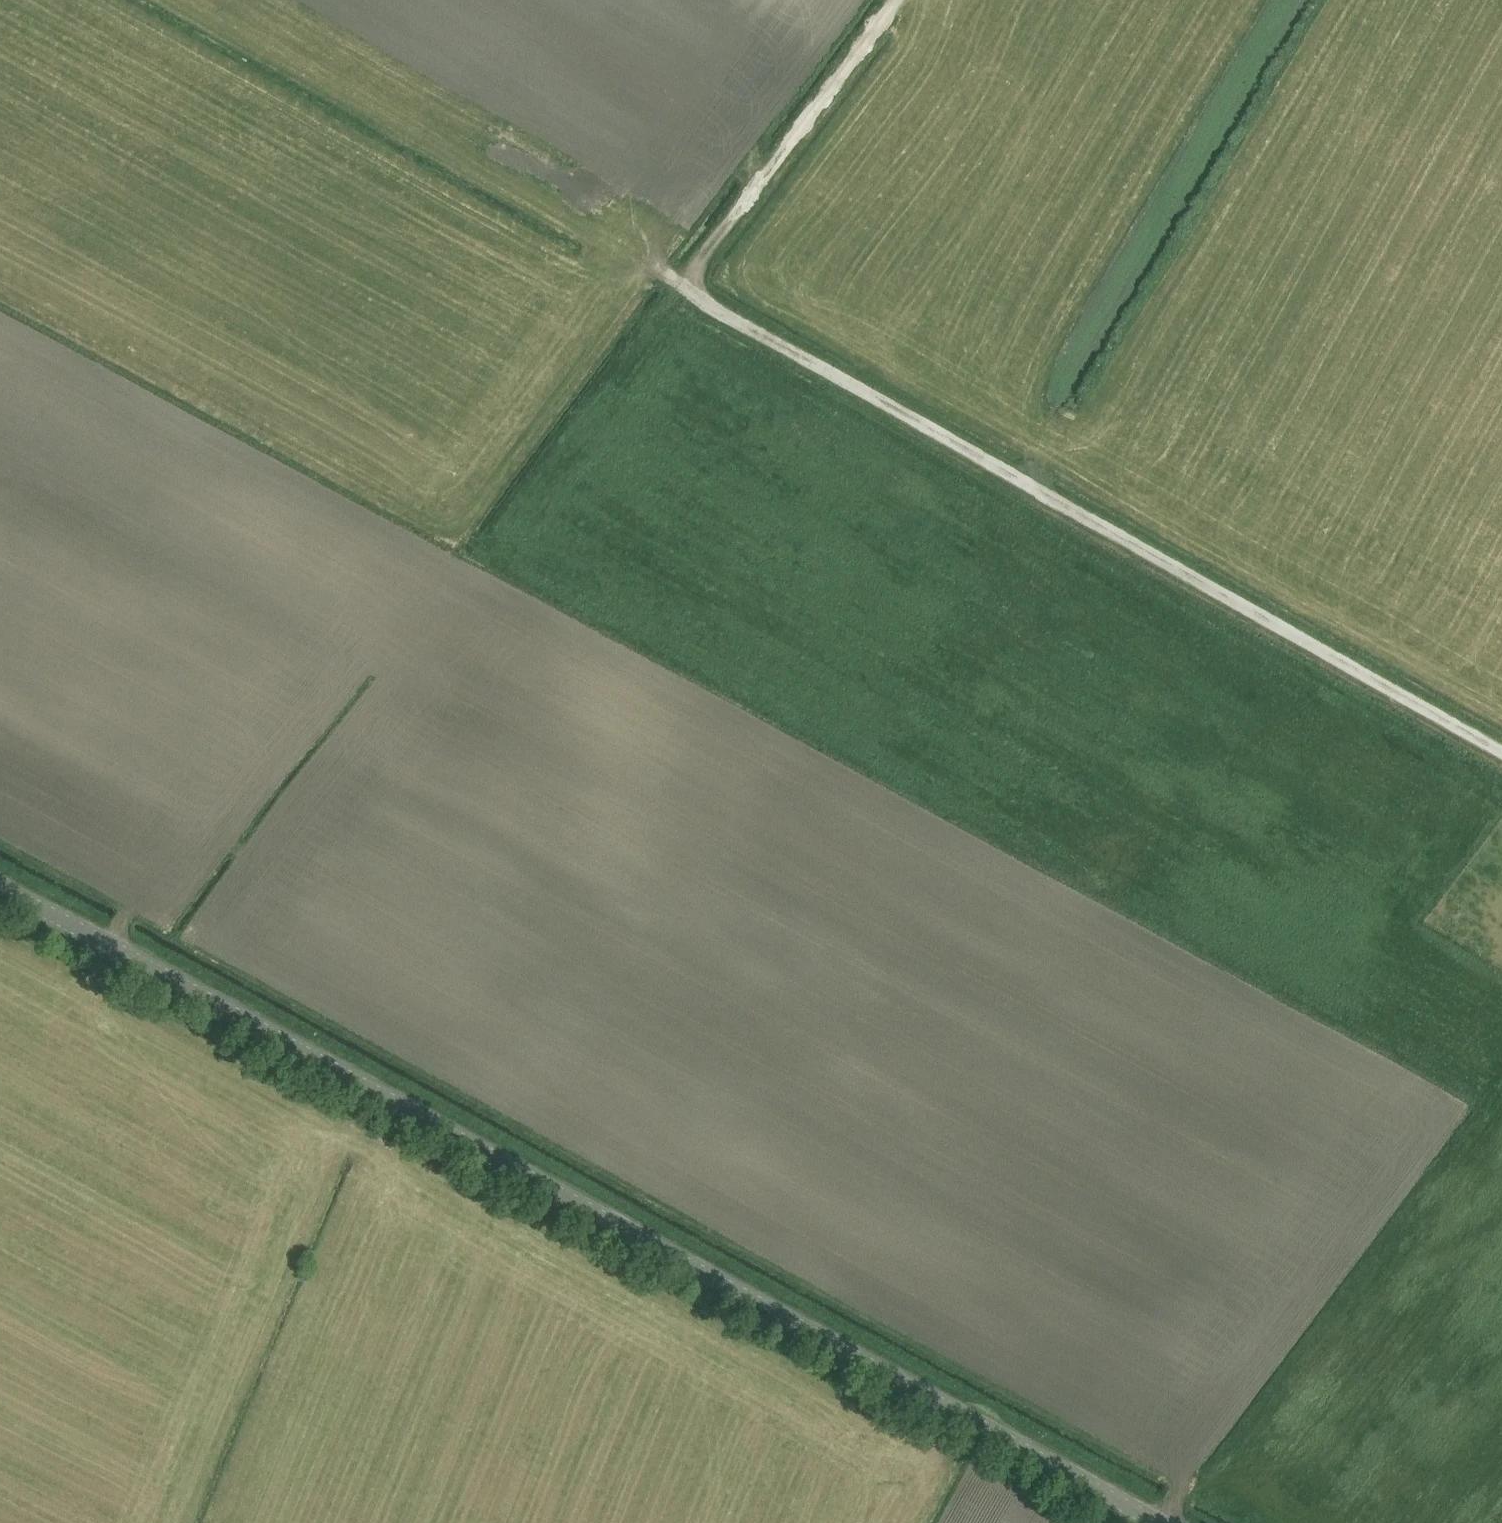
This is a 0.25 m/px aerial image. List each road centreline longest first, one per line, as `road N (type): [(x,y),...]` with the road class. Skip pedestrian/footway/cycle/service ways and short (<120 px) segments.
road 1 (unclassified): [(1148,1522),(0,893)]
road 2 (track): [(1501,754),(704,302),(692,282),(701,261),(893,0)]

